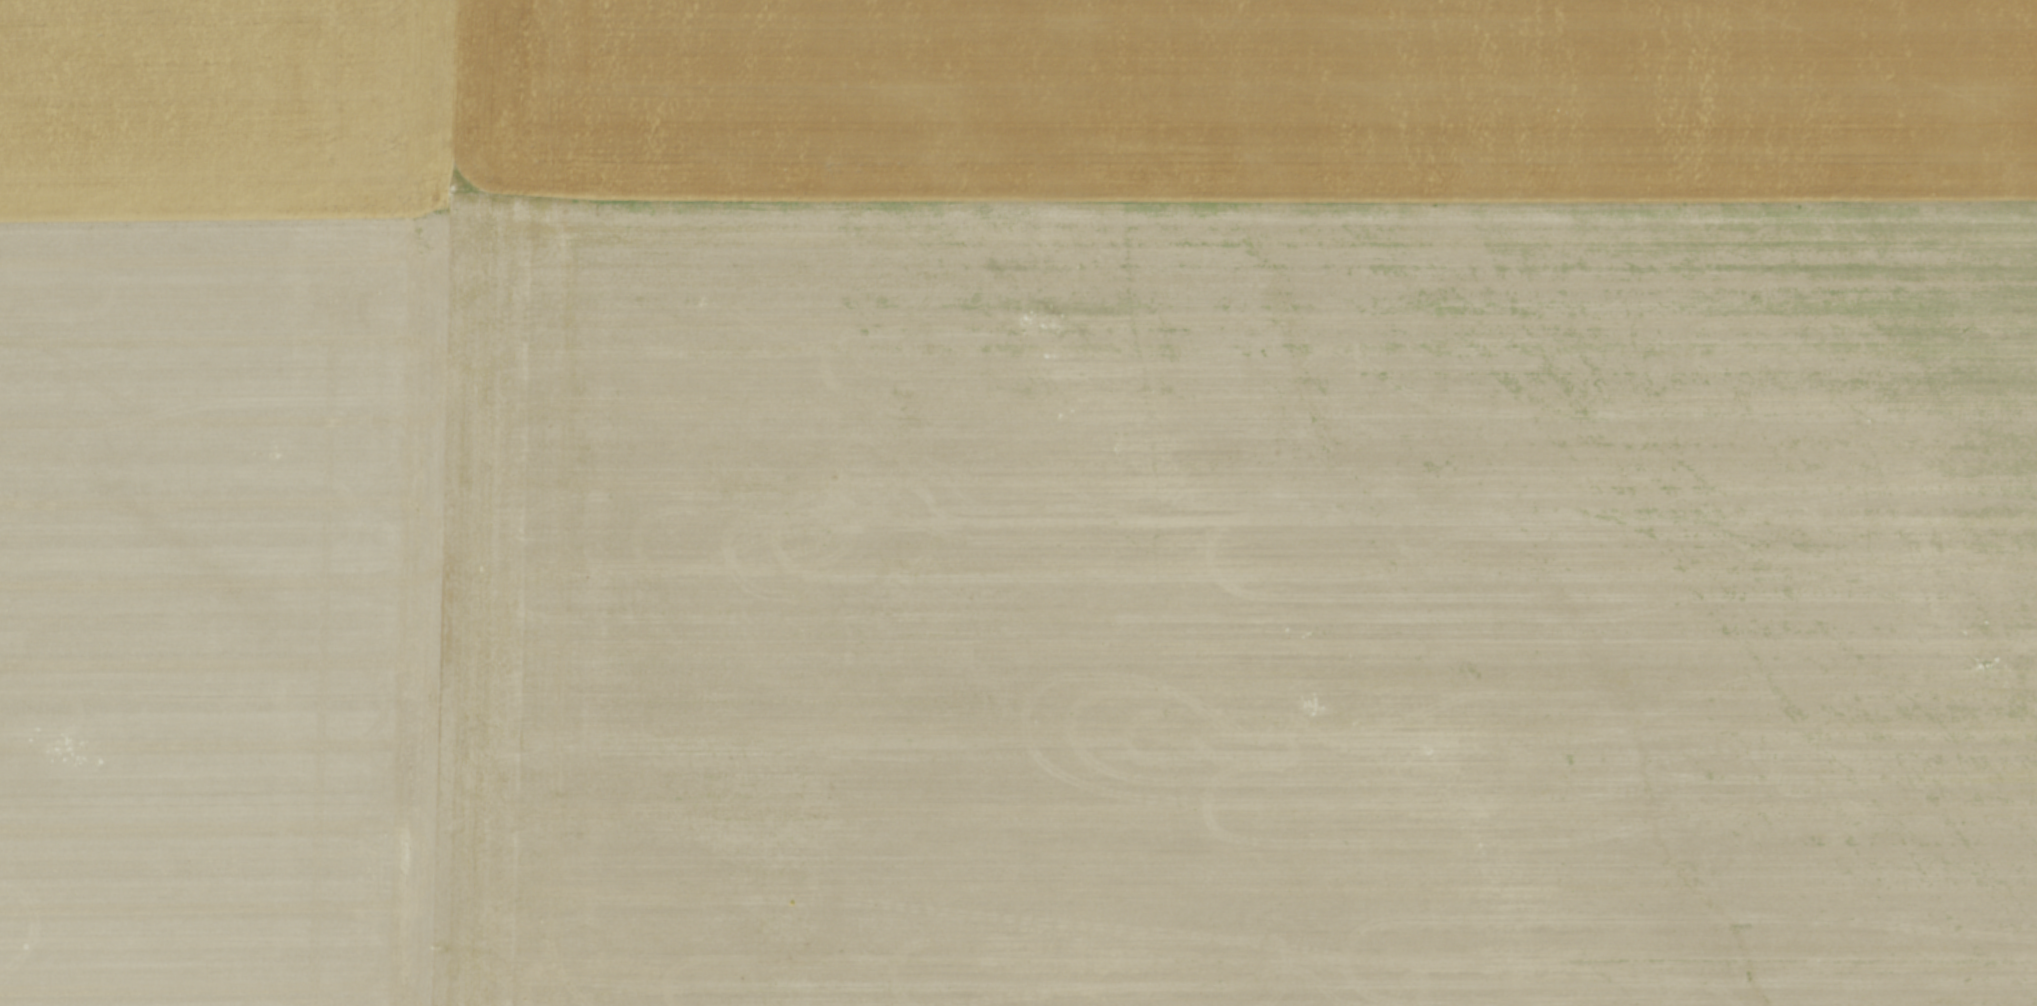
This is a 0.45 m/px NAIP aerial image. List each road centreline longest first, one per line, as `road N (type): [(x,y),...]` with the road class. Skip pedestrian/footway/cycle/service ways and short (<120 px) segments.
road 1 (residential): [(462,0),(437,1005)]

